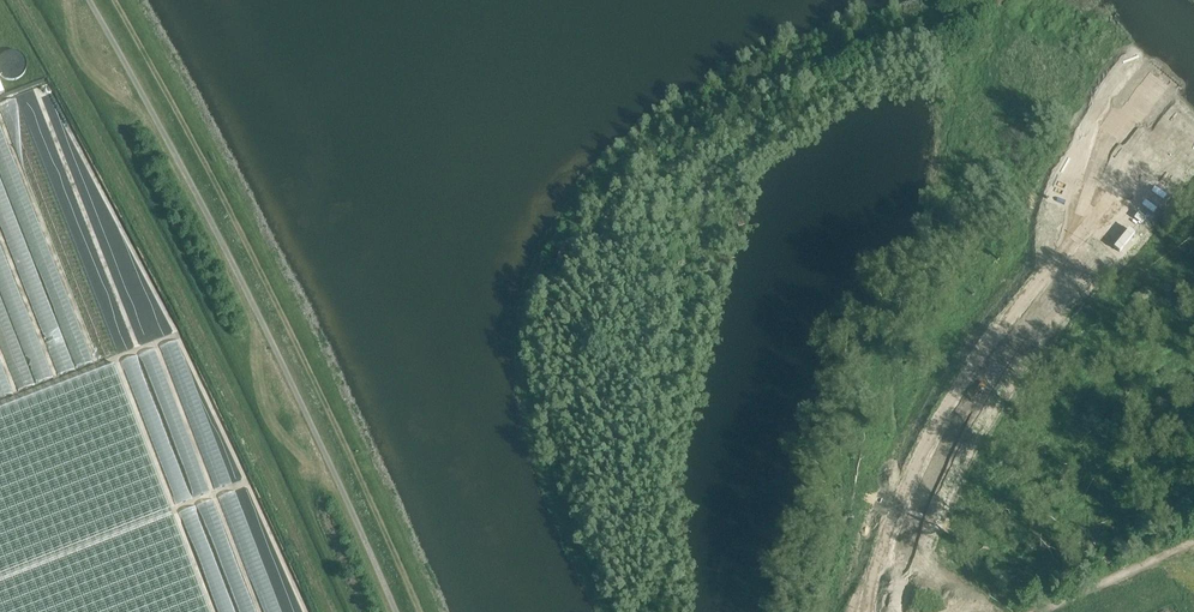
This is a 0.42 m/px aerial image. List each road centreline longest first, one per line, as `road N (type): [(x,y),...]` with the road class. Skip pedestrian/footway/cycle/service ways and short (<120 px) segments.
road 1 (tertiary): [(1015,328),(947,414),(871,611)]
road 2 (tertiary): [(891,611),(925,498),(1015,328)]
road 3 (tertiary): [(1193,100),(1015,328)]

